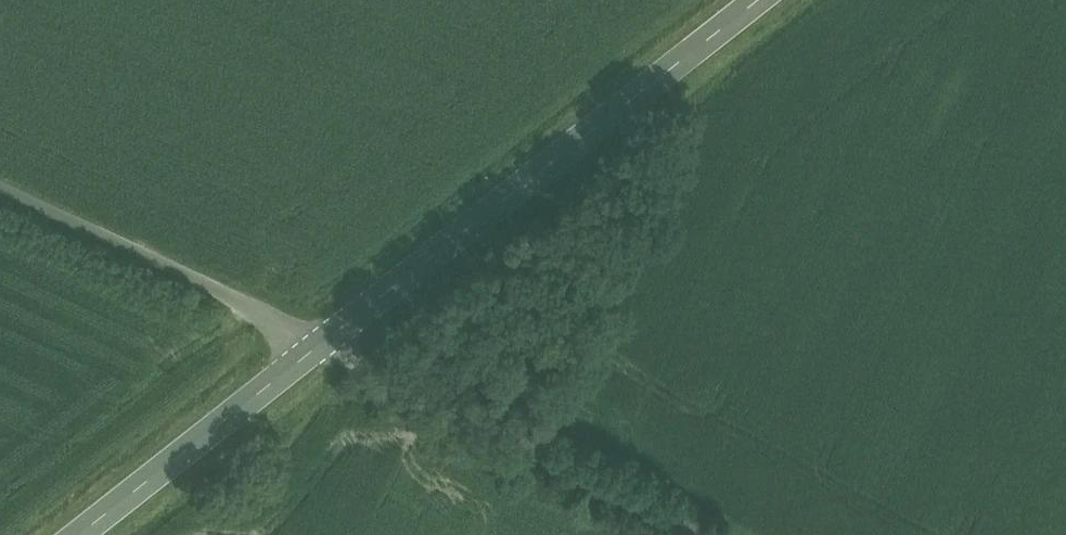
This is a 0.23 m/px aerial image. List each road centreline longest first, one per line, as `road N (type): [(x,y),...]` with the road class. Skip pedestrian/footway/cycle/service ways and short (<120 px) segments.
road 1 (primary): [(318,344),(754,0)]
road 2 (unclassified): [(318,344),(705,534)]
road 3 (residential): [(0,204),(318,344)]
road 4 (primary): [(75,534),(318,344)]

